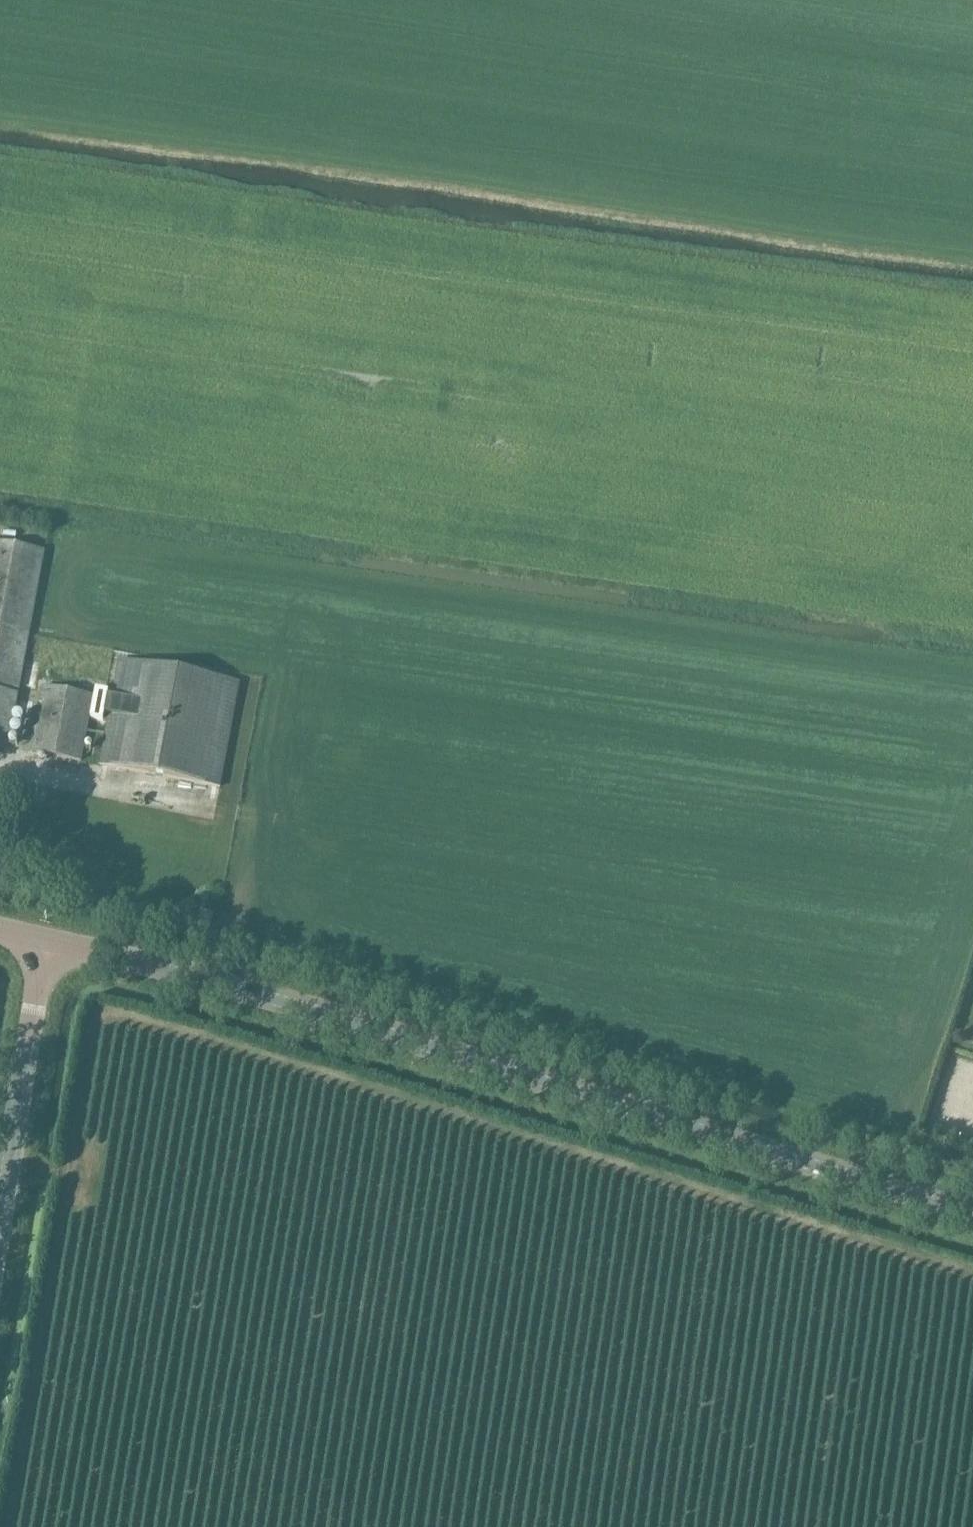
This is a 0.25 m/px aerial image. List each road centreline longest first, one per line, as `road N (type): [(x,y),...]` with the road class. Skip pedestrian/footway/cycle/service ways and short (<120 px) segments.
road 1 (tertiary): [(972,1216),(255,987),(47,939)]
road 2 (tertiary): [(0,1216),(47,939)]

